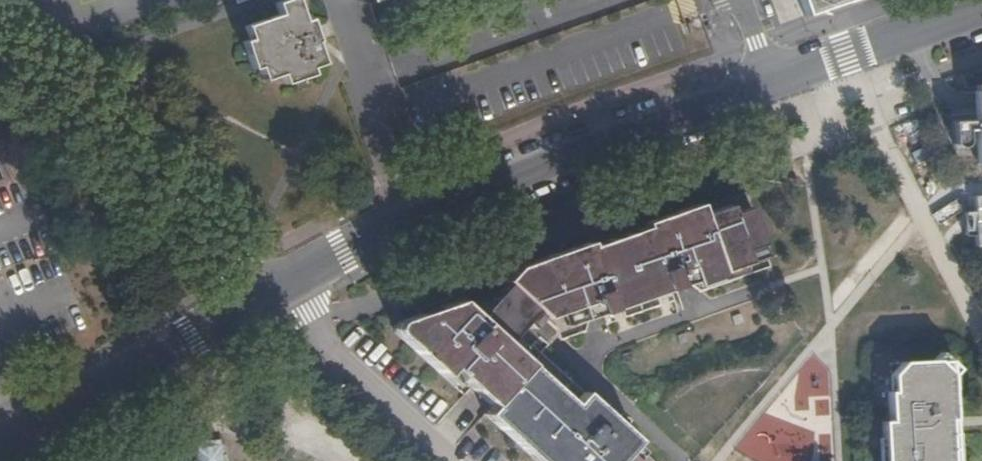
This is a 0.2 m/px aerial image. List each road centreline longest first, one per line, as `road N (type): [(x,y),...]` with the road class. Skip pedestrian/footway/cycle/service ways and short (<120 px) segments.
road 1 (residential): [(768,80),(412,219),(267,291)]
road 2 (unclassified): [(0,45),(267,291)]
road 3 (residential): [(0,450),(267,291)]
road 4 (unclassified): [(267,291),(347,378),(445,460)]
road 5 (residential): [(981,8),(768,80)]

